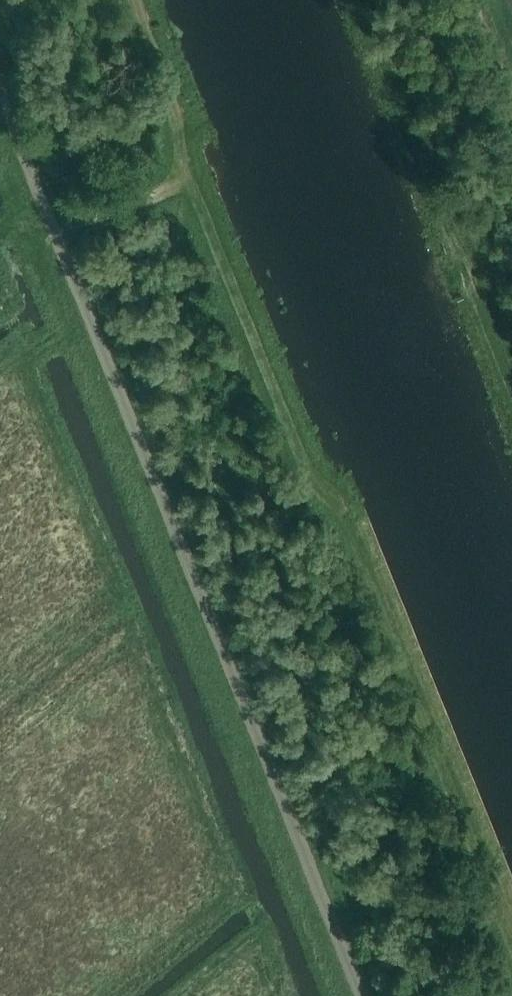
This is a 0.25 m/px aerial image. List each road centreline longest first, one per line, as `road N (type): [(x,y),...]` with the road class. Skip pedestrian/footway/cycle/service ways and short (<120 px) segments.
road 1 (track): [(141,0),(200,166),(511,941)]
road 2 (unclassified): [(360,995),(0,93)]
road 3 (track): [(341,0),(481,343),(511,395)]
road 4 (track): [(55,232),(174,191),(200,166)]

